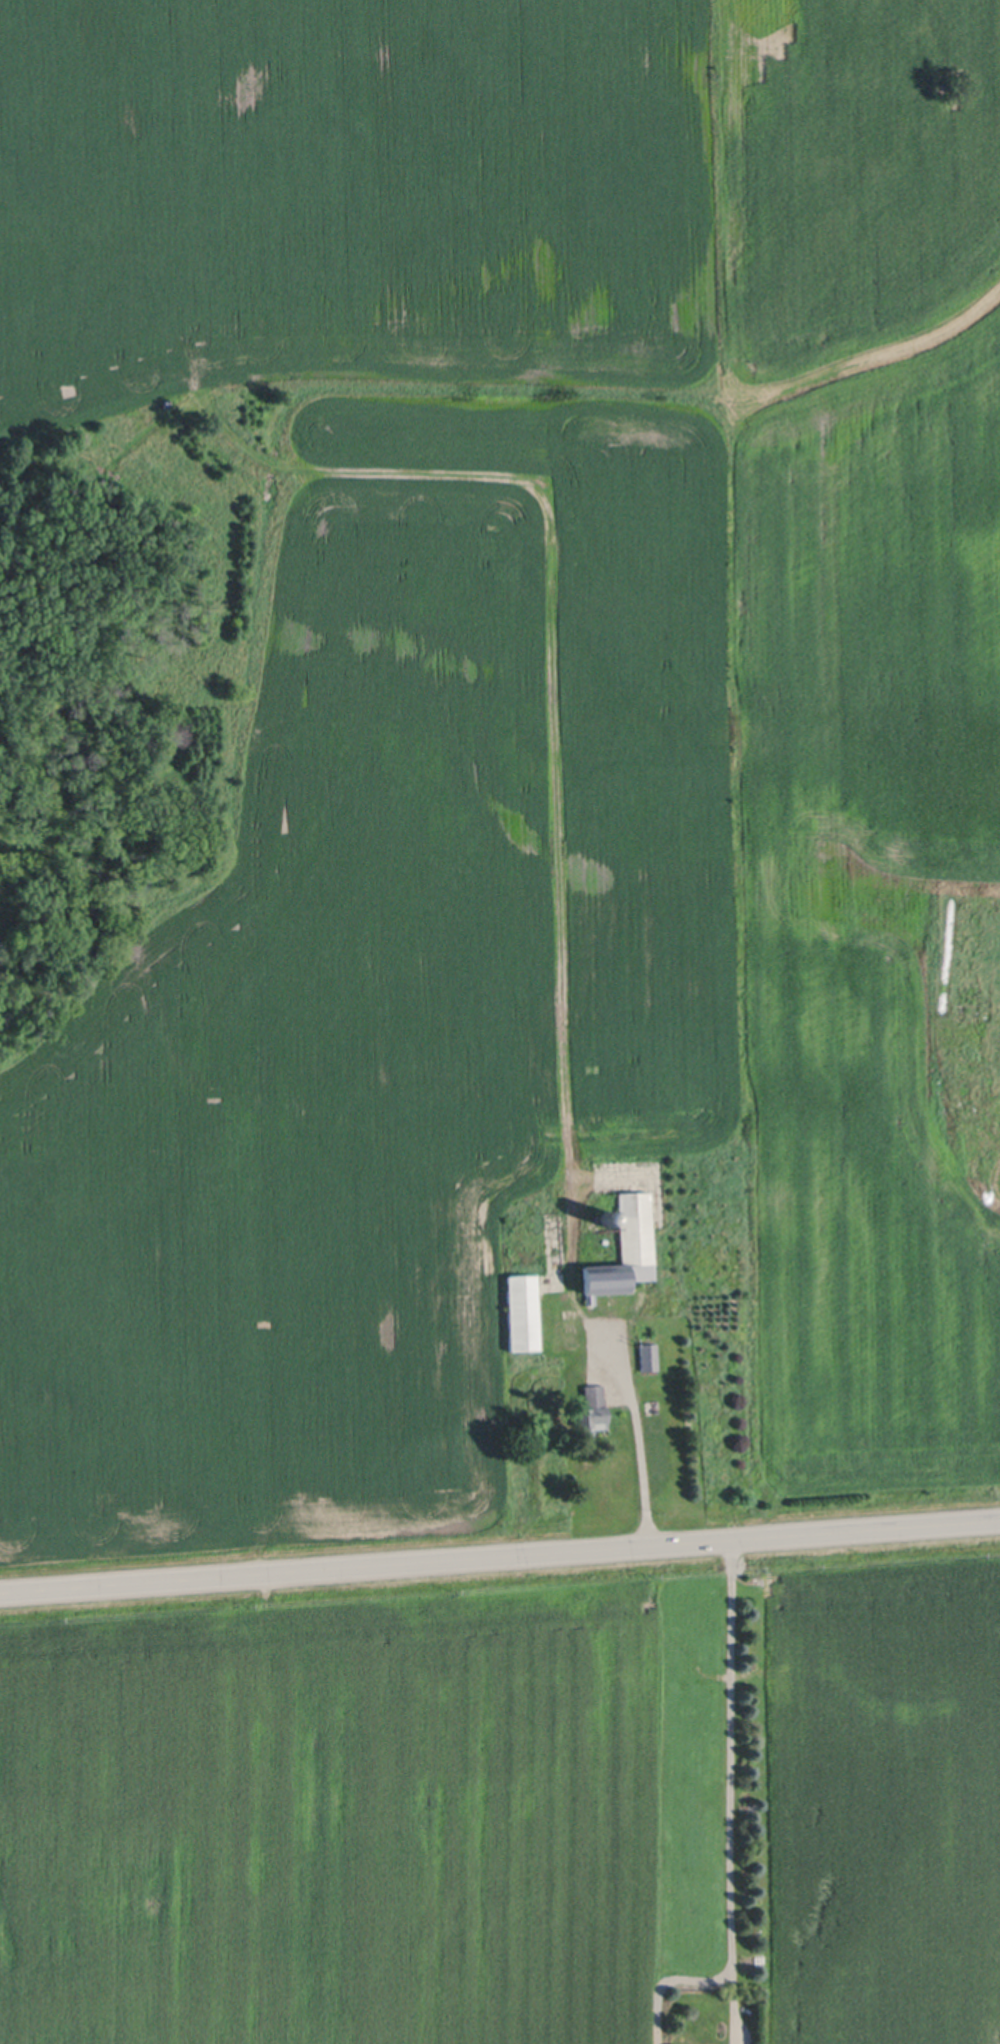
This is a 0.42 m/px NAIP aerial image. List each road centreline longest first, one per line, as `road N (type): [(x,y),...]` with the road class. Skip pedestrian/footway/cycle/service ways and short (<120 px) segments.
road 1 (secondary): [(999,1521),(0,1591)]

